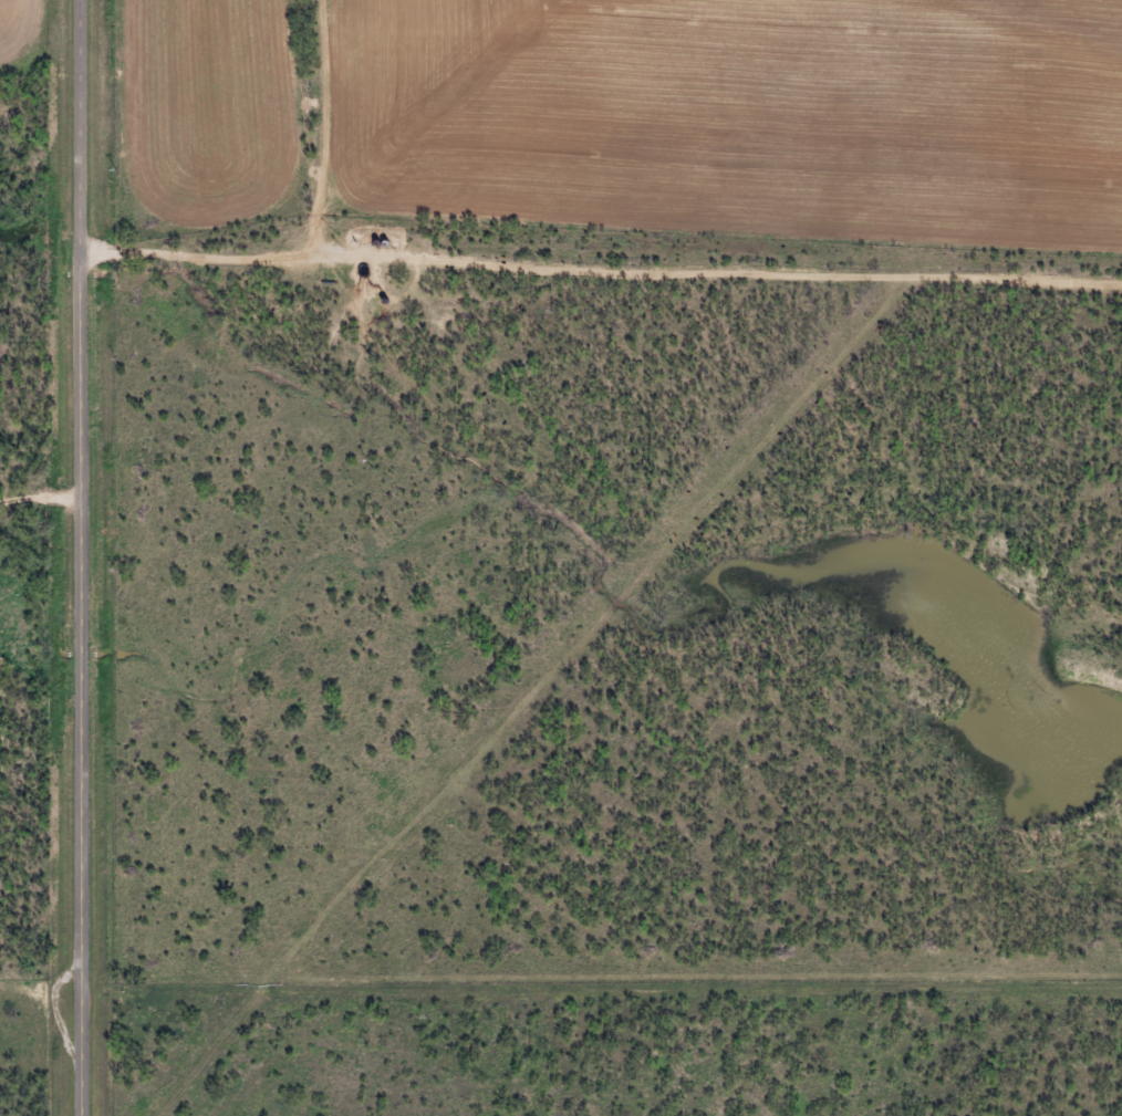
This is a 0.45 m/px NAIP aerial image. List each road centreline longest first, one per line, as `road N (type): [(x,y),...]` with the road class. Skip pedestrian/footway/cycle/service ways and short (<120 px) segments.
road 1 (tertiary): [(71,1115),(70,498),(81,272),(79,0)]
road 2 (residential): [(81,272),(1121,290)]
road 3 (residential): [(310,277),(339,219),(316,0)]

